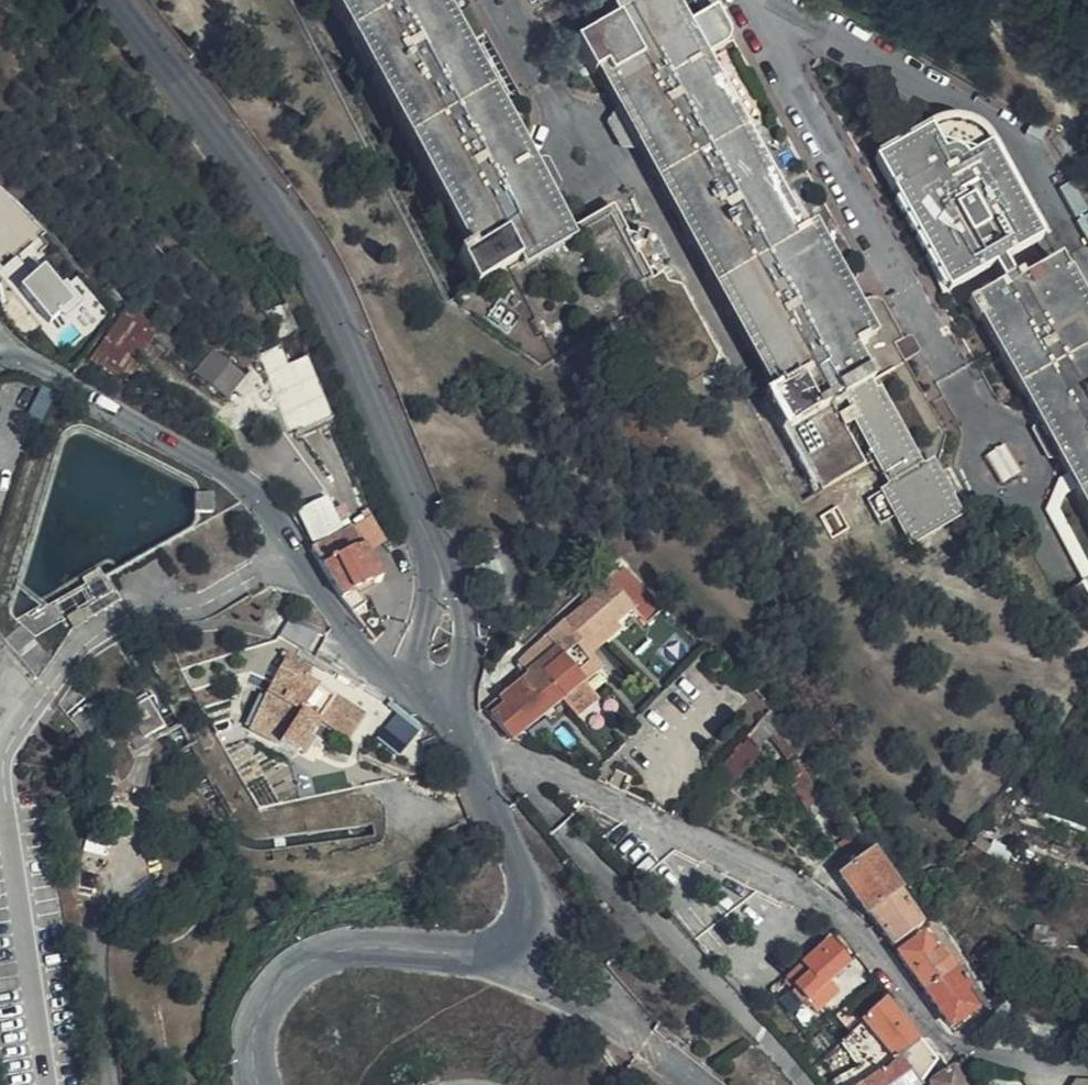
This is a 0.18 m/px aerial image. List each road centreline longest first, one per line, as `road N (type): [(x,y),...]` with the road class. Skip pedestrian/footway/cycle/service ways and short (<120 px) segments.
road 1 (residential): [(477,762),(498,756),(522,763),(728,851),(843,915),(954,1062),(1087,1073)]
road 2 (residential): [(441,562),(313,264),(263,182),(122,0)]
road 3 (residential): [(0,354),(37,365),(221,475),(275,523),(354,647),(407,683)]
road 4 (residential): [(760,0),(1005,131),(1087,273)]
road 5 (residential): [(266,1084),(253,1034),(265,1000),(290,970),(353,946),(491,953)]
road 6 (residential): [(491,953),(548,999),(606,1017),(700,1084)]
road 7 (residential): [(491,953),(521,932),(528,906),(477,762)]
road 8 (residential): [(446,709),(462,648),(441,562)]
road 9 (residential): [(441,562),(407,683)]

